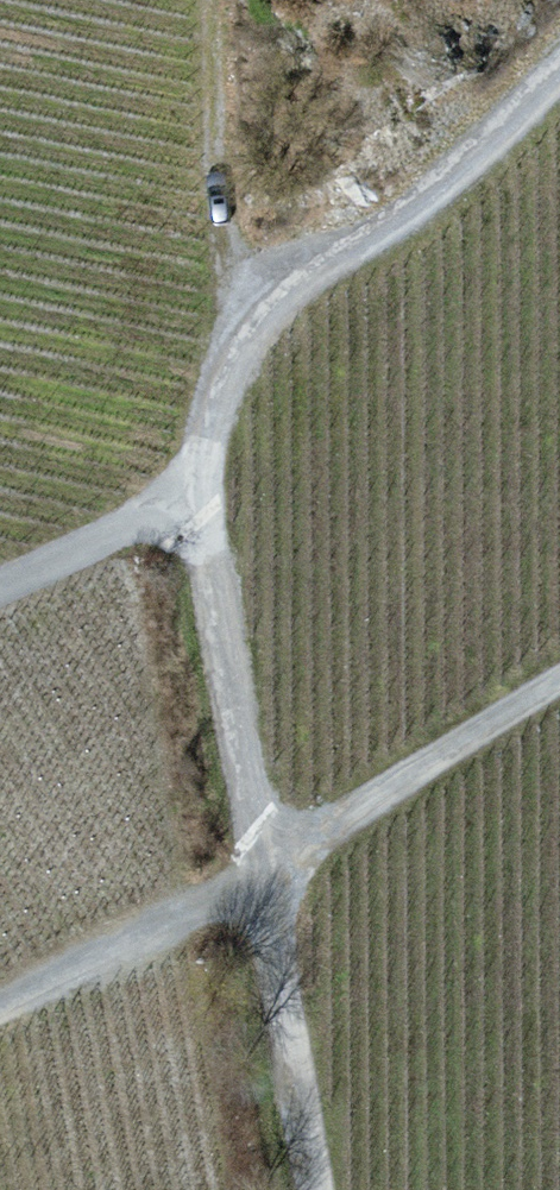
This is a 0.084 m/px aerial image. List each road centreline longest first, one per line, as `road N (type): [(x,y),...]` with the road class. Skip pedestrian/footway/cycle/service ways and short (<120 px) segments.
road 1 (track): [(559,70),(438,194),(276,305),(240,351),(213,417),(203,488),(314,1189)]
road 2 (track): [(0,1011),(229,897),(559,681)]
road 3 (track): [(255,327),(217,168),(234,0)]
road 4 (track): [(0,587),(203,488)]

